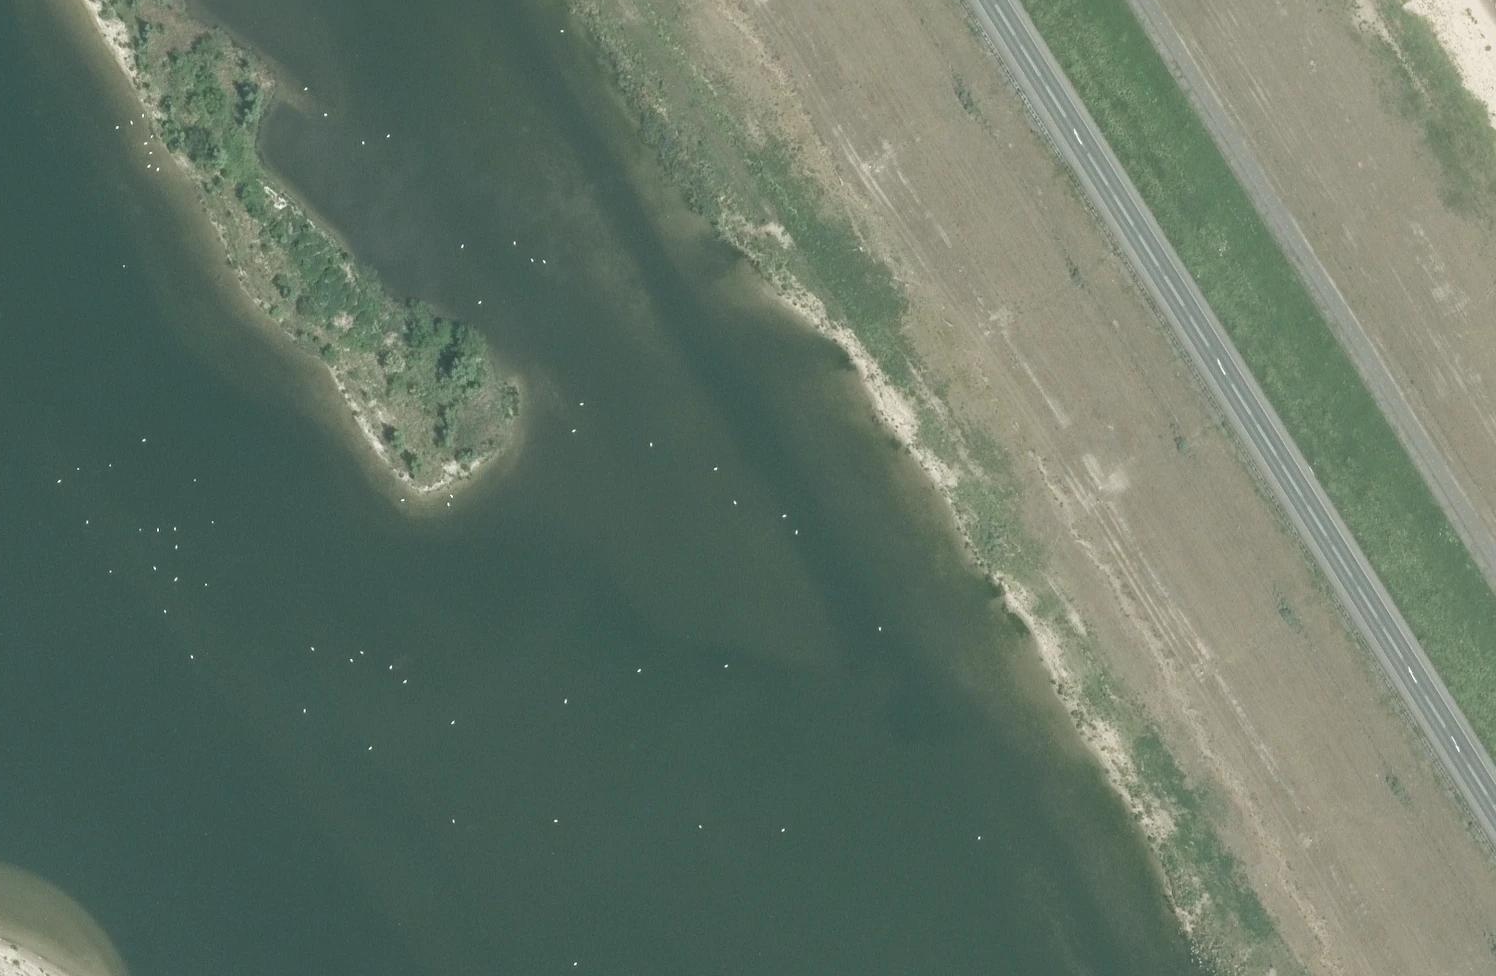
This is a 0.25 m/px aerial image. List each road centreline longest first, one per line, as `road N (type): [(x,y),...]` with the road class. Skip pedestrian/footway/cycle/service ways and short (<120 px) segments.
road 1 (trunk): [(1495,809),(994,0)]

